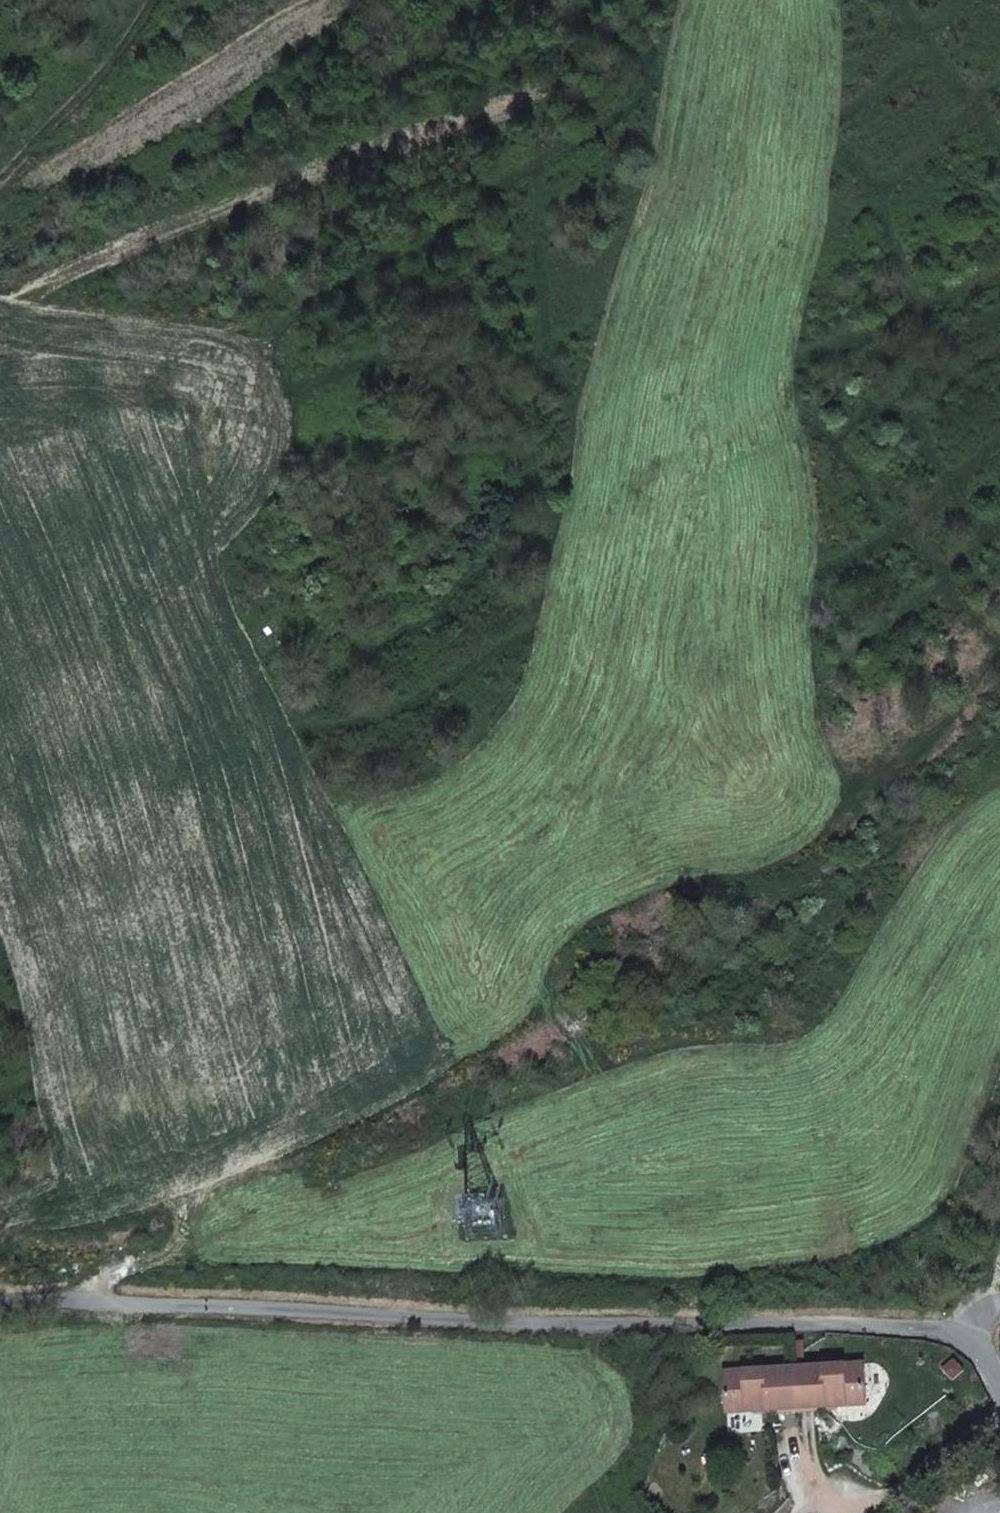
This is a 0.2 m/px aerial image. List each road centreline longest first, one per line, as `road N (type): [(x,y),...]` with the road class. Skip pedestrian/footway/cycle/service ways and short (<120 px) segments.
road 1 (unclassified): [(0,1299),(507,1323),(923,1326),(972,1338),(999,1377)]

